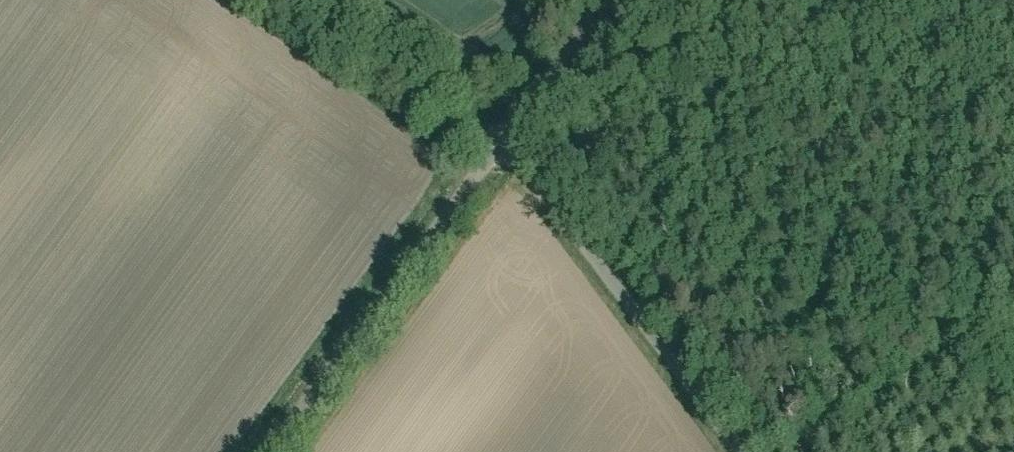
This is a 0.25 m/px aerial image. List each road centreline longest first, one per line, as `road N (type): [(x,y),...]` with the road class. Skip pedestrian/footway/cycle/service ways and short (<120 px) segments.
road 1 (residential): [(733,451),(636,313),(501,144)]
road 2 (residential): [(270,451),(501,144)]
road 3 (track): [(501,144),(279,0)]
road 4 (residential): [(501,144),(608,0)]

